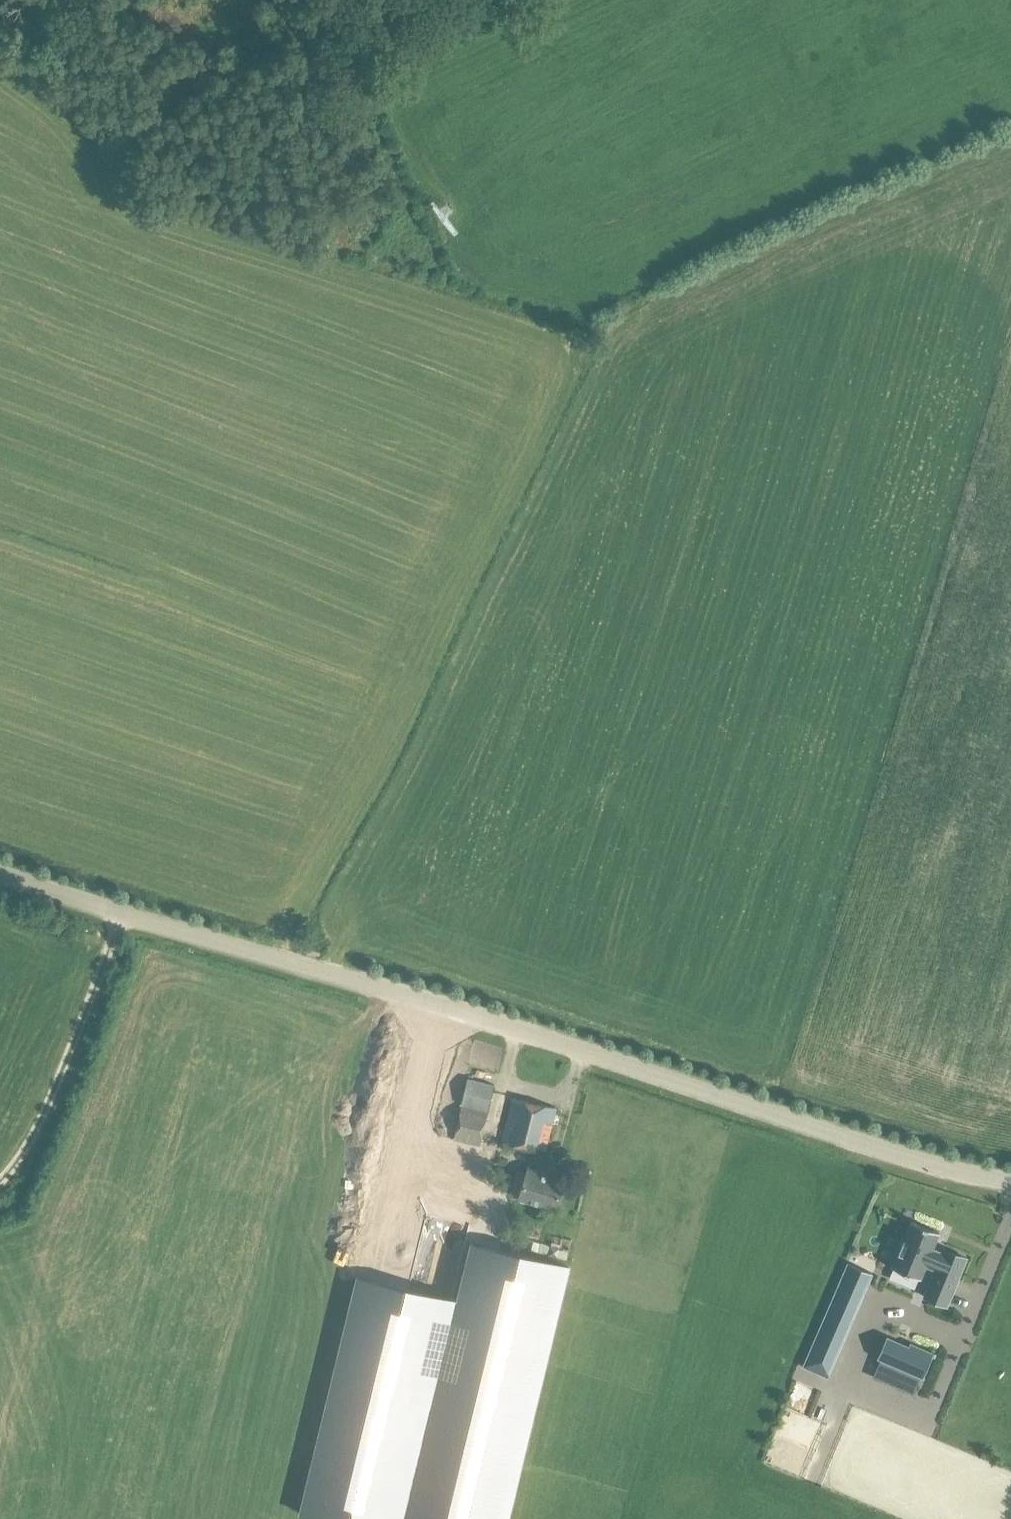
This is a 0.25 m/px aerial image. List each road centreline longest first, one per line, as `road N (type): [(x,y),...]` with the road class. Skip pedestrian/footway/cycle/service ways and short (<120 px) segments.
road 1 (unclassified): [(1010,1183),(0,874)]

